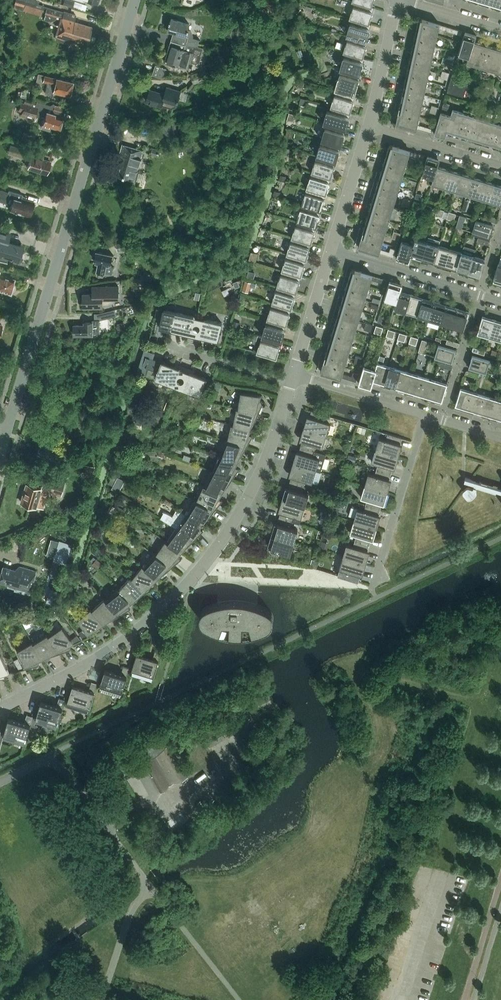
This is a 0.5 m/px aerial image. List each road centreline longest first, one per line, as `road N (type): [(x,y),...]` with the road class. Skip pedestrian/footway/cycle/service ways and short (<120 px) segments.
road 1 (residential): [(0,712),(101,657),(204,567),(257,482),(291,383)]
road 2 (residential): [(7,428),(135,0)]
road 3 (residential): [(500,302),(331,251)]
road 4 (residential): [(382,555),(426,414)]
road 5 (residential): [(293,376),(426,414)]
road 6 (residential): [(500,166),(369,125)]
road 7 (residential): [(331,251),(369,125)]
road 8 (residential): [(293,376),(331,251)]
road 9 (residential): [(369,125),(397,1)]
road 10 (residential): [(291,383),(170,347)]

